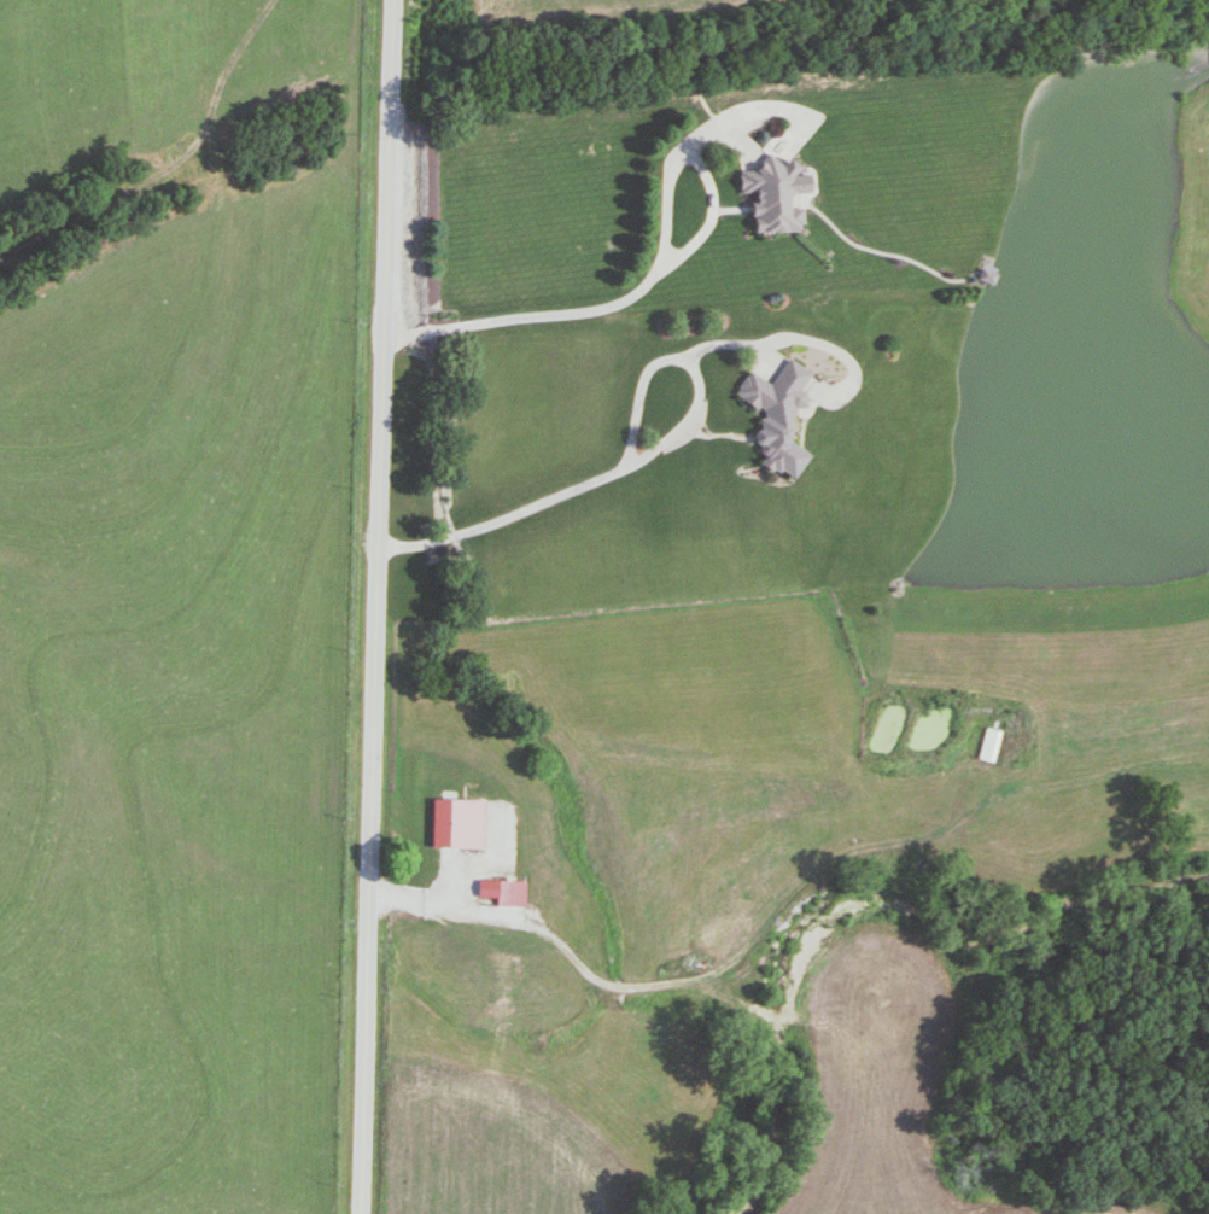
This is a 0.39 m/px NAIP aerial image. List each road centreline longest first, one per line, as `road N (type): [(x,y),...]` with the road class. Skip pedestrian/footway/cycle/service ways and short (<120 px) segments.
road 1 (residential): [(359,1213),(392,0)]

